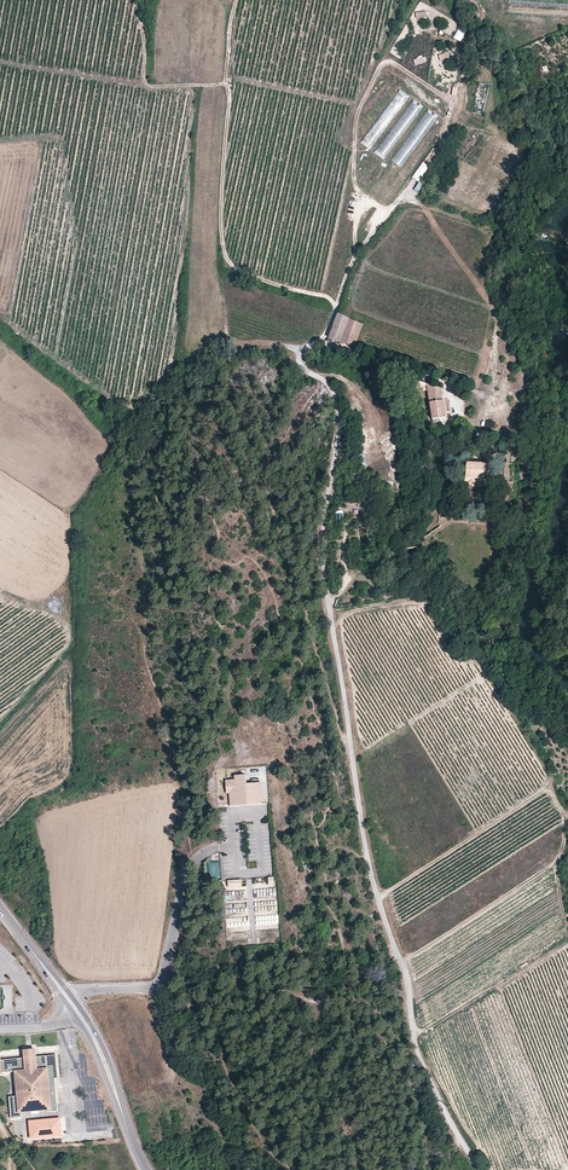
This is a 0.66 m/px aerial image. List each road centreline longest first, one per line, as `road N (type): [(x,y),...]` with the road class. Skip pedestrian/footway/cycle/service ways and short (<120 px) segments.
road 1 (unclassified): [(478,1169),(419,1058),(410,988),(374,888),(321,564),(339,412),(325,382),(304,371),(299,347)]
road 2 (track): [(336,309),(324,297),(245,274),(225,255),(235,0)]
road 3 (track): [(331,615),(424,602),(450,620),(498,634),(534,501),(541,435)]
road 4 (track): [(494,122),(460,219),(399,202),(357,253),(324,337),(299,347)]
road 5 (residential): [(219,848),(189,870),(158,984),(75,998)]
road 6 (track): [(231,82),(168,88),(0,61)]
road 7 (track): [(567,813),(544,792),(378,900)]
road 8 (track): [(322,340),(448,378),(462,435)]
road 9 (tertiary): [(131,1136),(105,1049),(75,998)]
road 10 (tertiary): [(73,1012),(131,1136)]

